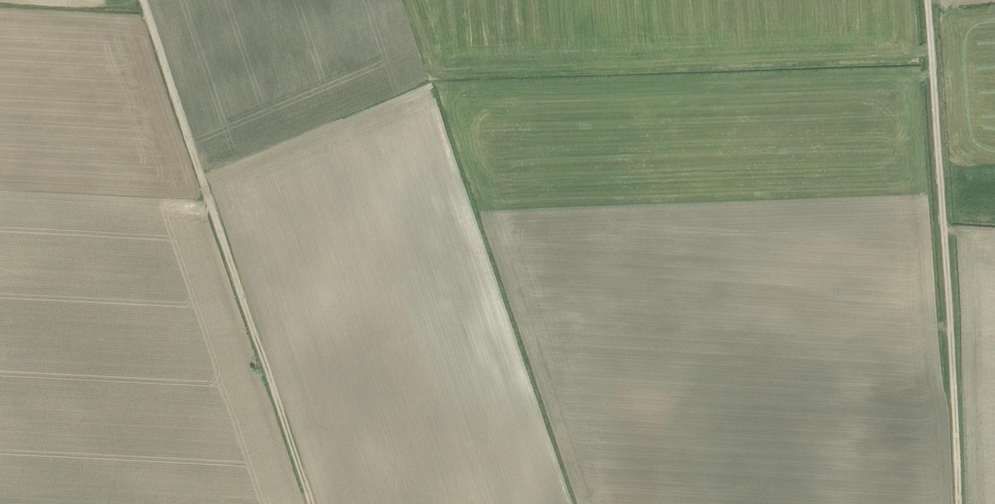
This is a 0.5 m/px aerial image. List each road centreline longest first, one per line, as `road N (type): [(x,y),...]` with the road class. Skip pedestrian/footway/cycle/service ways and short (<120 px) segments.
road 1 (track): [(313,503),(142,0)]
road 2 (track): [(958,503),(928,0)]

